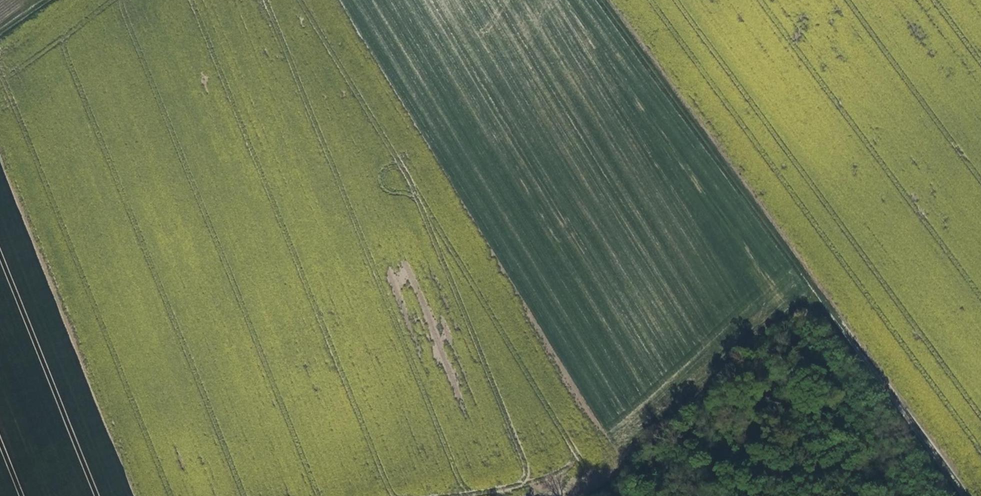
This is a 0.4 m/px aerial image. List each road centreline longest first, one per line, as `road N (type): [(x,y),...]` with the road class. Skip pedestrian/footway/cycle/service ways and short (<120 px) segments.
road 1 (track): [(603,0),(974,495)]

